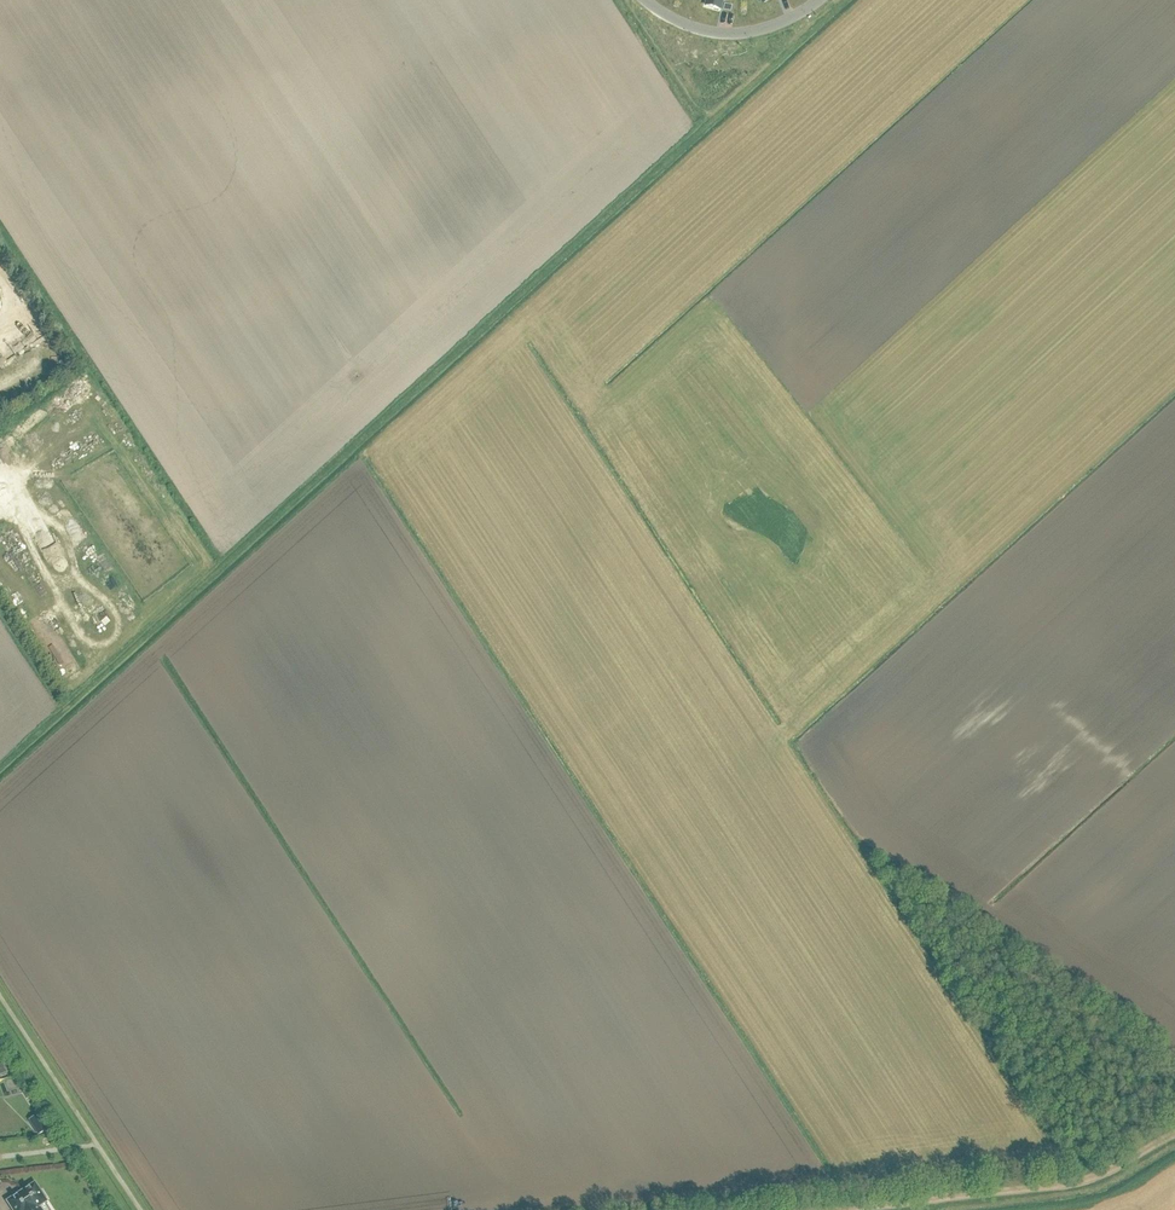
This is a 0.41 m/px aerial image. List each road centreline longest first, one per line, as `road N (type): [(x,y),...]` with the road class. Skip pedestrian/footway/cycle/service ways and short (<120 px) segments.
road 1 (track): [(1174,1134),(1090,1176),(835,1209)]

